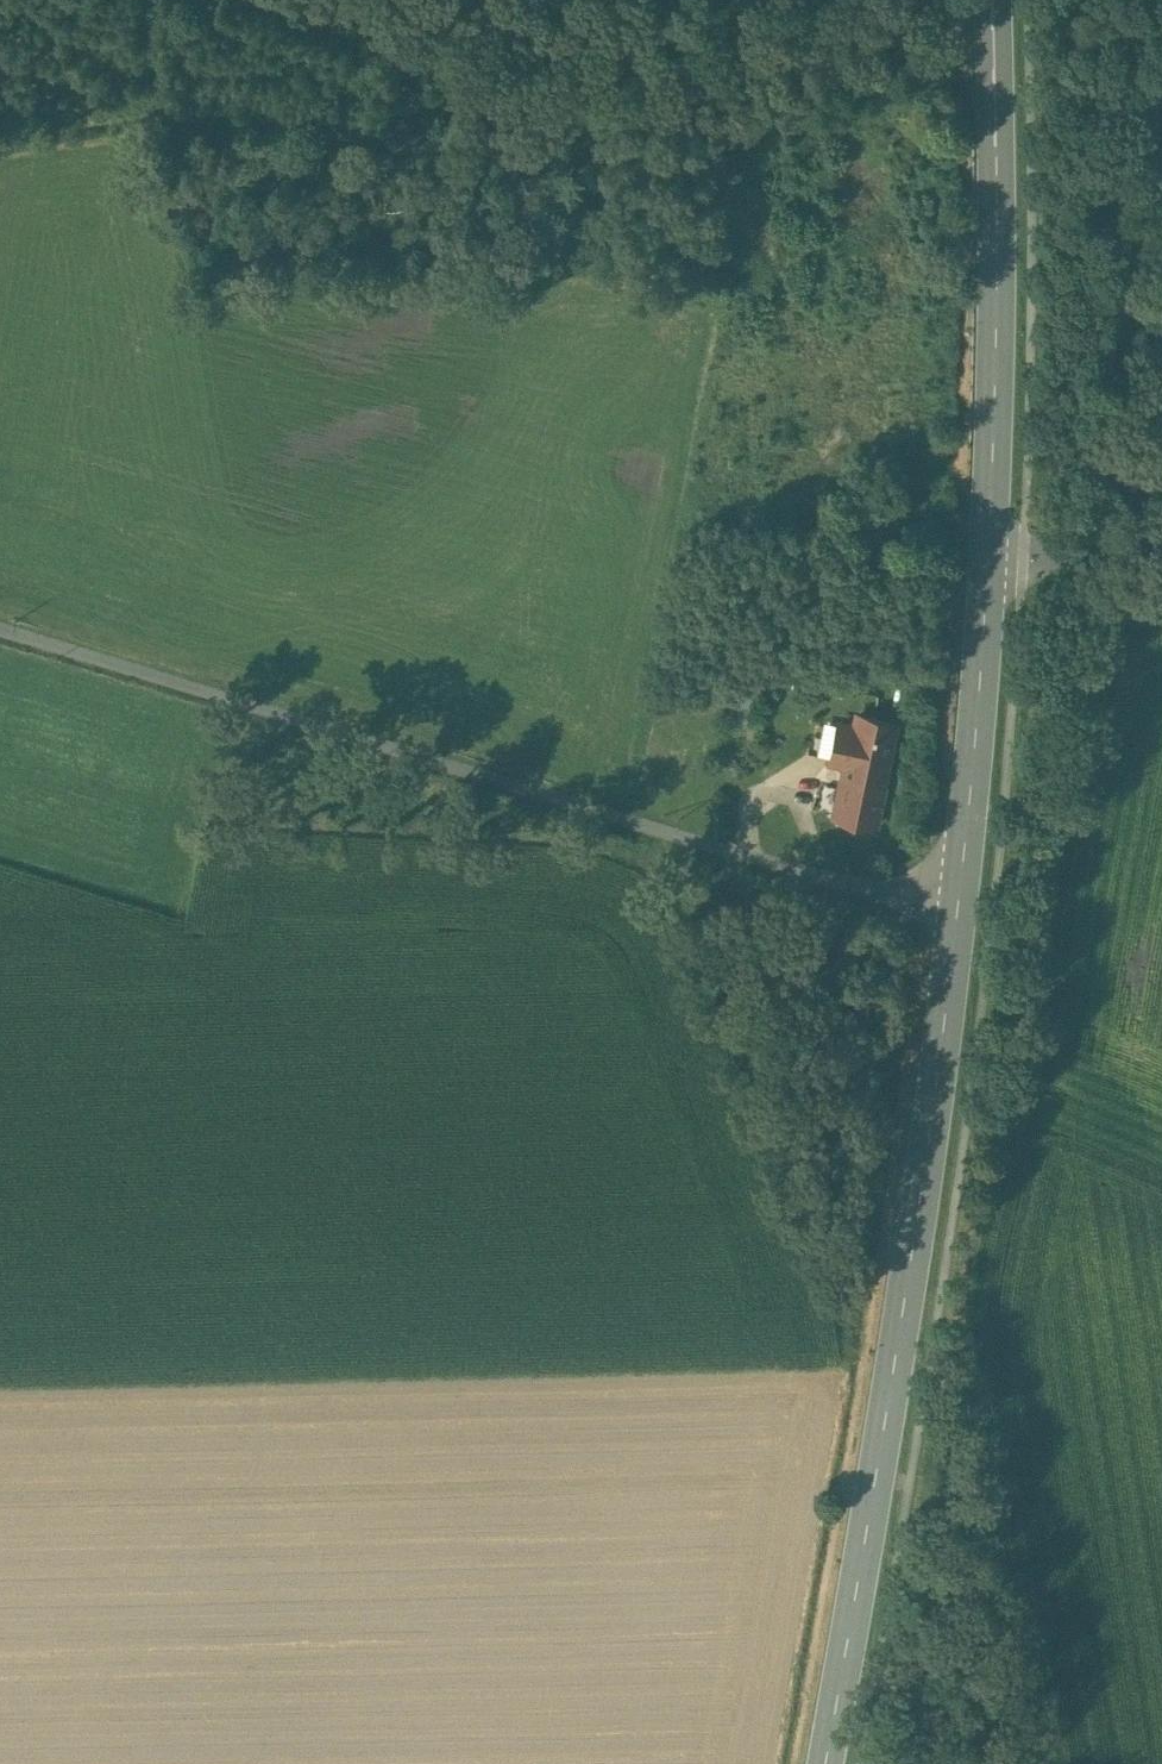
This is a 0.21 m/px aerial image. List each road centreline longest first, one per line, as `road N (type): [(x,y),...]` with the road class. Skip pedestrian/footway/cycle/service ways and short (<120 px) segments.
road 1 (unclassified): [(958,903),(827,879),(700,842),(0,625)]
road 2 (primary): [(958,903),(913,1242),(824,1763)]
road 3 (primary): [(992,0),(997,287),(986,568)]
road 4 (primary): [(986,568),(958,903)]
road 5 (unclassified): [(1161,523),(1073,556),(986,568)]

